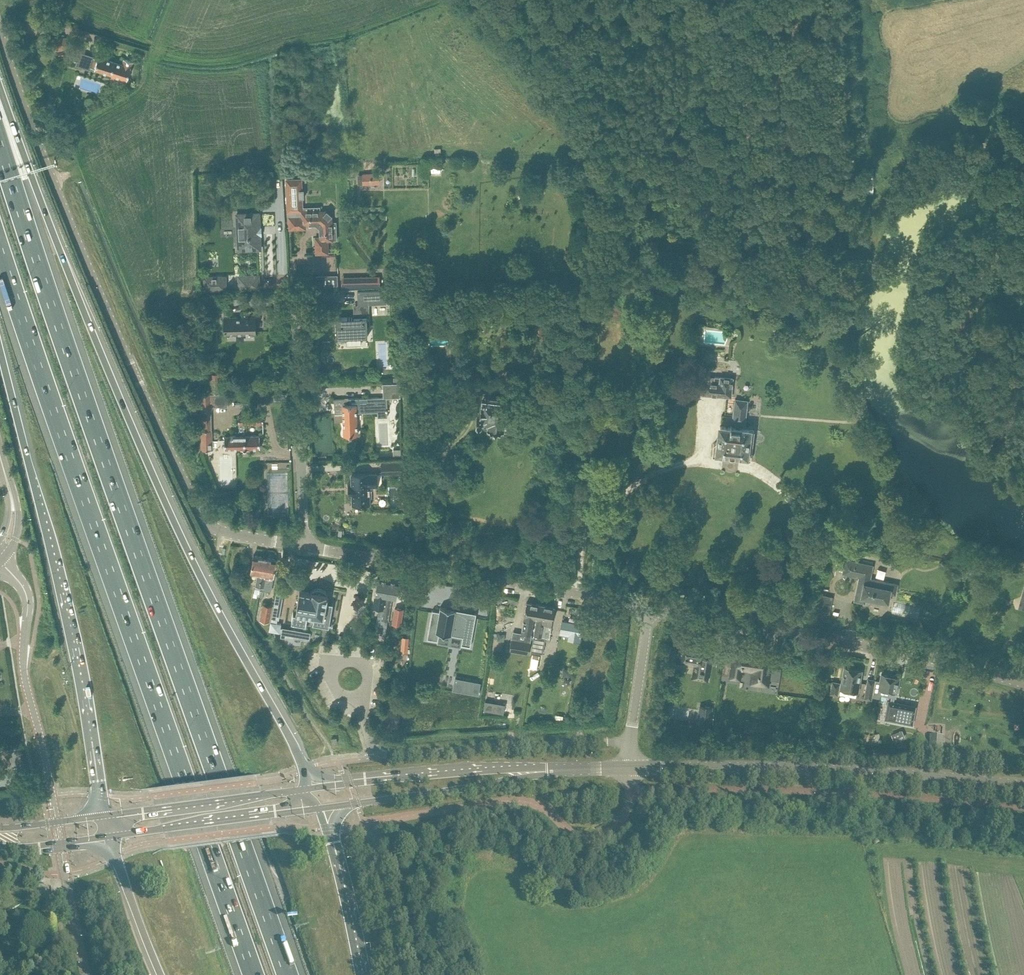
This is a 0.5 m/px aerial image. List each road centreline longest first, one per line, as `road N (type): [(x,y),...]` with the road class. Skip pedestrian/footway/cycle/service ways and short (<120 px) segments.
road 1 (motorway): [(287,974),(0,151)]
road 2 (motorway): [(0,257),(253,974)]
road 3 (motorway): [(308,787),(160,491),(0,112)]
road 4 (unclassified): [(303,546),(218,530),(204,518),(85,258),(0,29)]
road 5 (motorway): [(0,350),(78,678),(99,816)]
road 6 (unclassified): [(401,974),(377,852),(392,818),(514,800),(551,813),(576,836),(596,839),(628,808),(631,768)]
road 7 (secondary): [(1023,785),(837,770),(631,768)]
road 8 (unclassified): [(1023,684),(668,613),(648,616)]
road 9 (unclassified): [(648,616),(621,602),(303,546)]
road 10 (tertiary): [(56,821),(23,665),(26,593),(0,563)]
road 11 (unclassified): [(630,741),(376,756)]
road 12 (residential): [(303,546),(295,295)]
road 13 (secondary): [(547,771),(477,767),(308,787)]
road 14 (secondary): [(318,808),(547,771)]
road 15 (secondary): [(108,837),(318,808)]
road 16 (secondary): [(308,787),(99,816)]
road 17 (motorway): [(360,974),(318,808)]
road 18 (motorway): [(108,837),(161,974)]
road 19 (tertiary): [(86,974),(60,844)]
road 20 (unclassified): [(630,741),(648,616)]

